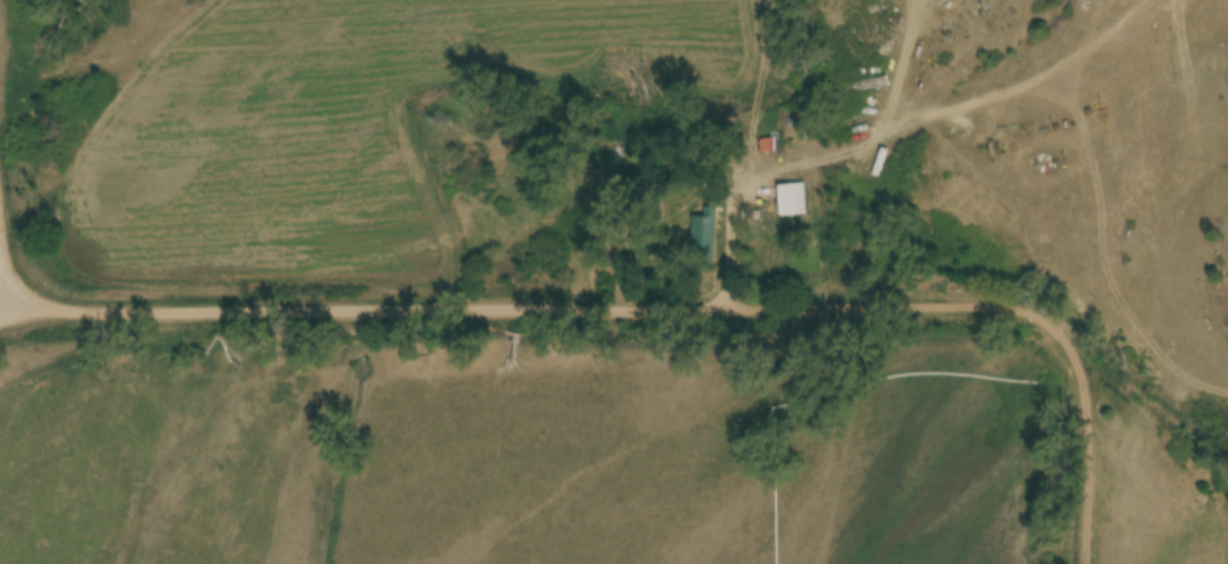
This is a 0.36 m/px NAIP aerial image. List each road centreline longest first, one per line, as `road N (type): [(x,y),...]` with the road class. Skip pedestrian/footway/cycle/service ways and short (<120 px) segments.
road 1 (residential): [(1050,318),(15,313)]
road 2 (track): [(1050,318),(1072,424),(1070,563)]

